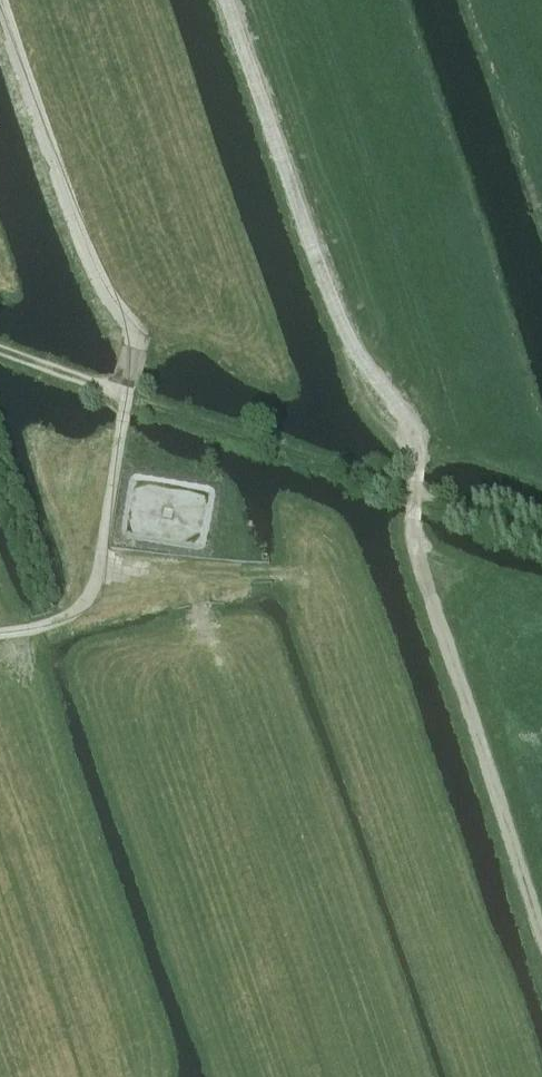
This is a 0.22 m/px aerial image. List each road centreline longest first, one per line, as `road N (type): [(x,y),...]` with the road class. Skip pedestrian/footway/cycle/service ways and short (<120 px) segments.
road 1 (track): [(0,631),(59,623),(96,586),(138,356),(137,341),(97,291),(0,17)]
road 2 (track): [(541,542),(0,350)]
road 3 (track): [(291,573),(189,569),(206,641)]

